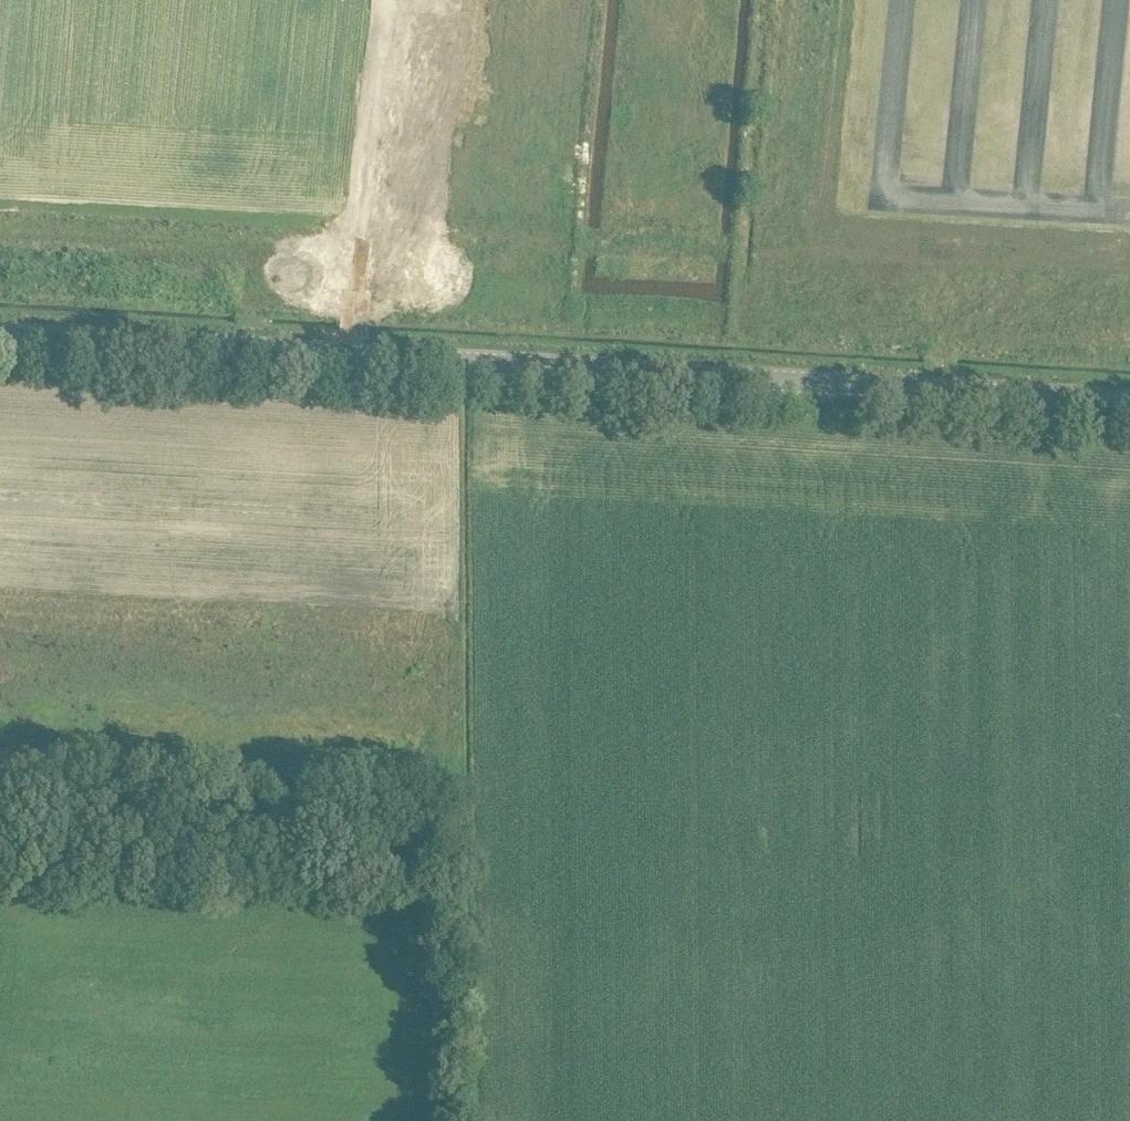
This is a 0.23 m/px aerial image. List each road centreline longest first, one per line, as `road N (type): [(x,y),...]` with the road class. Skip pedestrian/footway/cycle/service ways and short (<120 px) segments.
road 1 (unclassified): [(1129,396),(0,333)]

